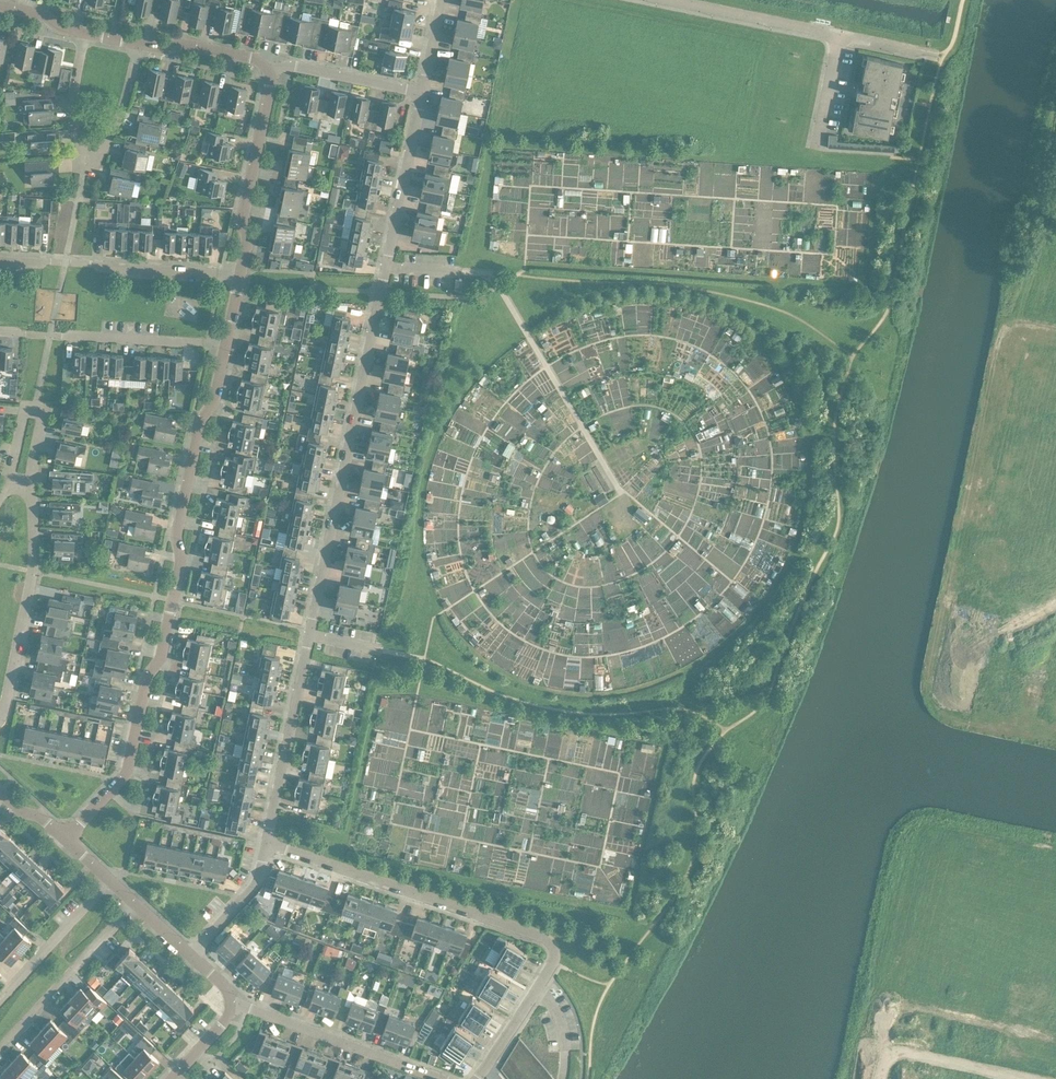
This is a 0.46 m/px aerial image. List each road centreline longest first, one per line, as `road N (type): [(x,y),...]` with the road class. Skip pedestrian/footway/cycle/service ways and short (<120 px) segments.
road 1 (residential): [(265,848),(423,94)]
road 2 (residential): [(69,840),(129,769),(146,678),(162,660),(183,566),(175,531),(197,420),(218,394),(228,349)]
road 3 (residential): [(265,848),(543,937)]
road 4 (residential): [(659,0),(940,59)]
road 5 (residential): [(84,33),(73,100),(85,161),(103,153),(125,109),(139,45)]
road 6 (residential): [(244,273),(0,260)]
road 7 (residential): [(228,349),(0,333)]
road 8 (residential): [(30,492),(34,575),(0,714)]
road 9 (residential): [(449,1078),(240,1004)]
road 10 (residential): [(244,273),(250,243),(244,204),(271,74)]
road 11 (residential): [(0,1049),(138,906)]
road 12 (unknown): [(1050,1078),(918,1050),(884,1066),(879,1078)]
road 13 (unclassified): [(1055,1040),(879,1003)]
road 14 (residential): [(7,483),(23,409),(45,412),(30,492)]
road 15 (residential): [(1055,962),(966,948),(970,877)]
road 16 (residential): [(111,880),(0,995)]
road 17 (residential): [(423,94),(291,67),(271,74)]
road 18 (residential): [(271,74),(250,56),(178,41),(139,45)]
road 19 (residential): [(191,957),(259,880),(265,848)]

